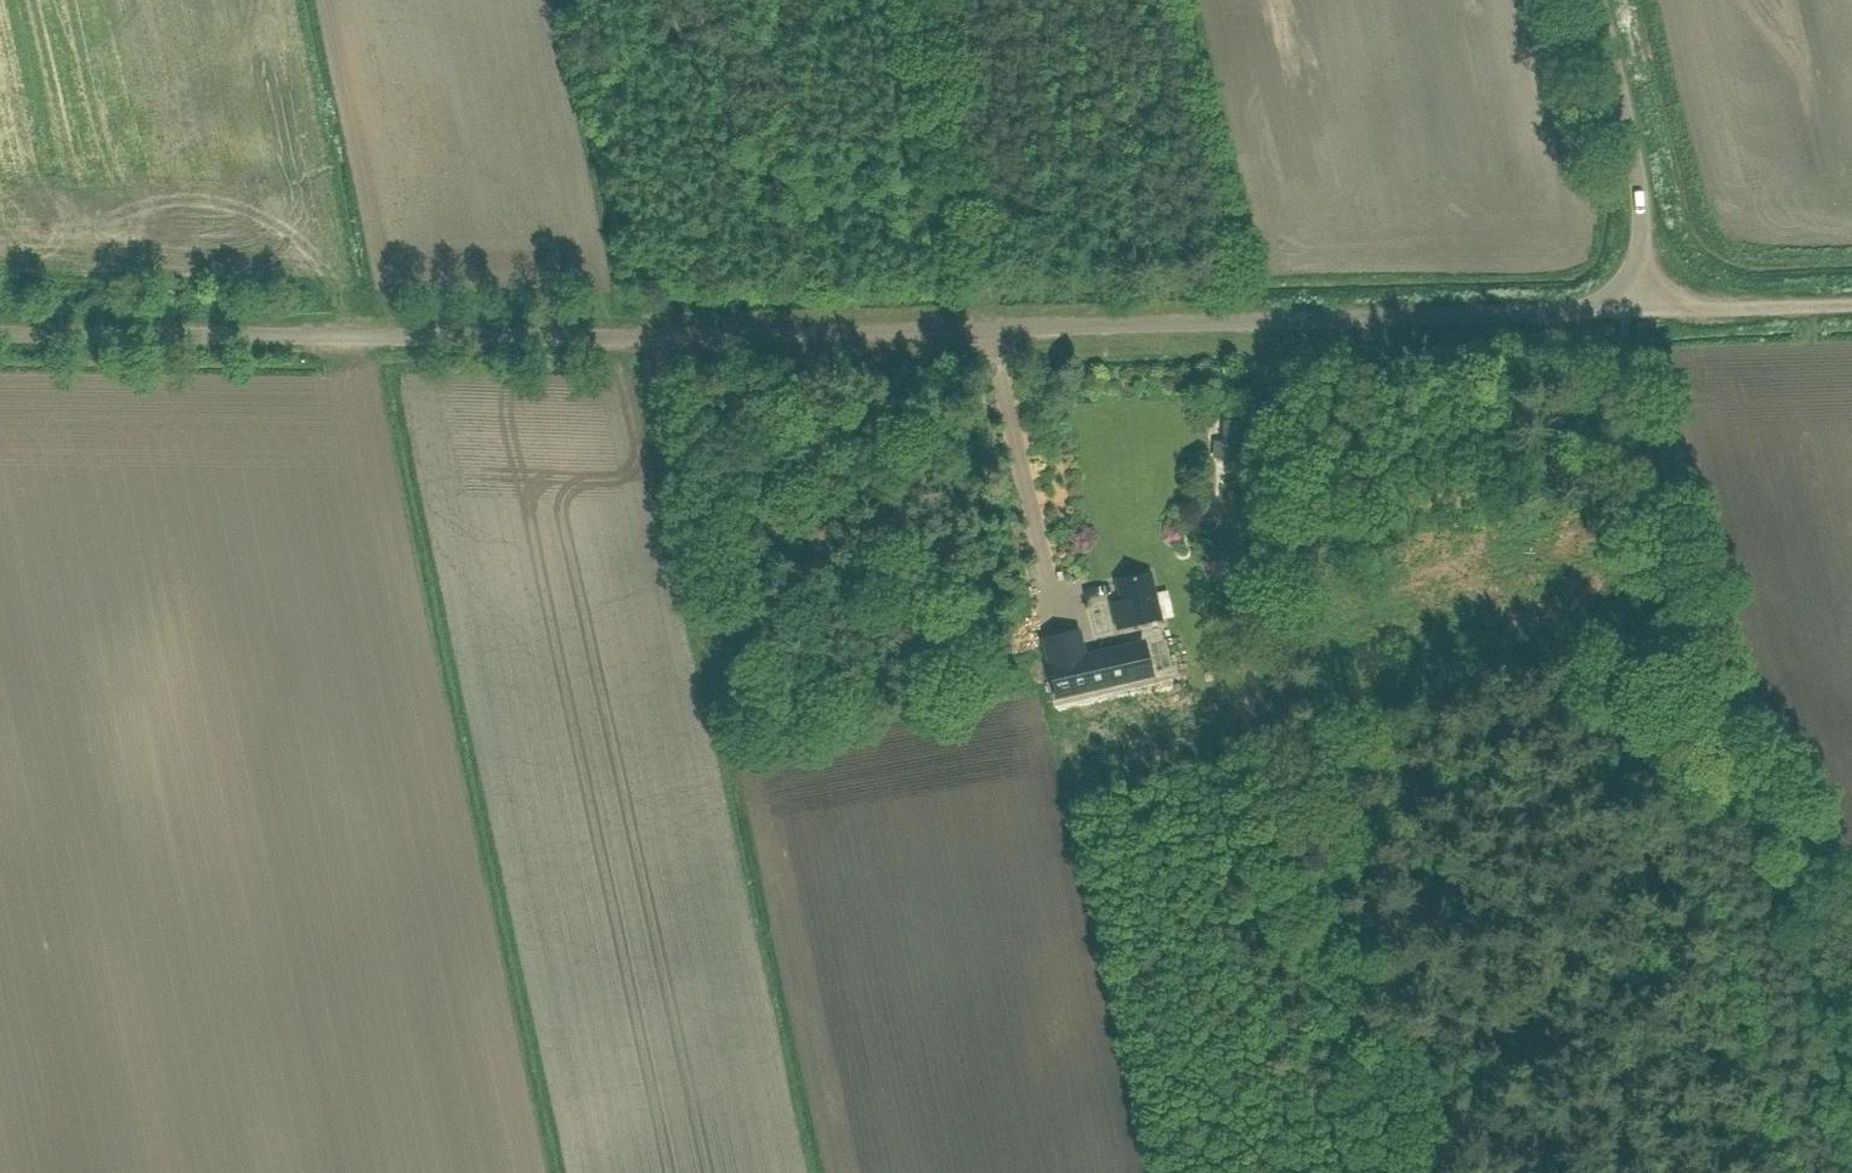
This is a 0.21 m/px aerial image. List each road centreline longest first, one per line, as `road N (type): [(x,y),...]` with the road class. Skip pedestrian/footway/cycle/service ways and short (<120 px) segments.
road 1 (unclassified): [(0,337),(687,334),(1621,312)]
road 2 (track): [(990,327),(918,0)]
road 3 (unclassified): [(1621,312),(1638,204),(1594,0)]
road 4 (unclassified): [(1621,312),(1851,305)]

